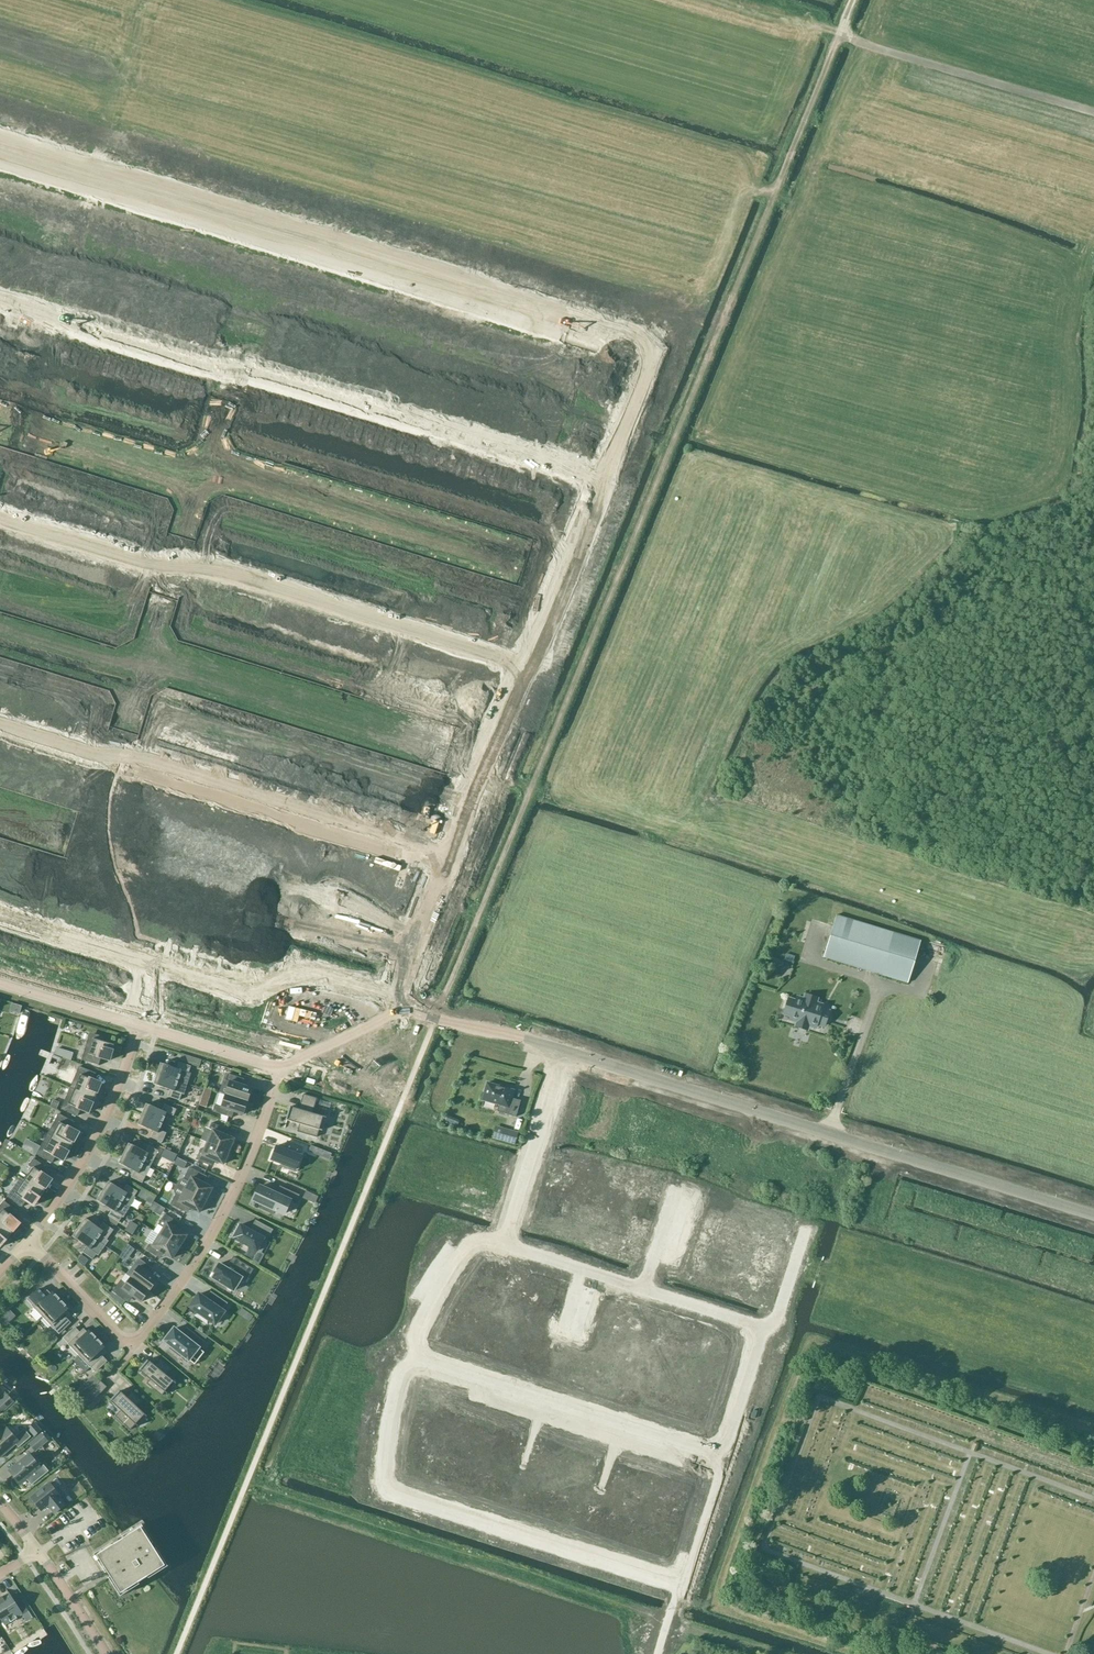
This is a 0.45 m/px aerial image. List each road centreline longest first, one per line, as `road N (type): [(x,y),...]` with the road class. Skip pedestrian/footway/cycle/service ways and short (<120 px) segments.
road 1 (track): [(438,1012),(856,0)]
road 2 (unclassified): [(0,135),(624,329)]
road 3 (residential): [(604,480),(0,302)]
road 4 (unclassified): [(1093,1214),(566,1049)]
road 5 (residential): [(0,517),(154,565),(190,562),(523,667)]
road 6 (residential): [(448,852),(0,725)]
road 7 (residential): [(27,1241),(110,1331),(137,1339),(172,1301),(228,1209),(281,1069)]
road 8 (residential): [(677,1587),(386,1489),(381,1446),(400,1373),(417,1360)]
road 9 (residential): [(417,1360),(707,1454),(726,1439),(762,1327)]
road 10 (residential): [(501,1242),(762,1327)]
road 11 (track): [(1093,113),(841,35)]
road 12 (residential): [(146,963),(239,992),(304,974),(398,999)]
road 13 (residential): [(27,1241),(97,1134),(142,1029)]
road 14 (unclassified): [(523,667),(541,650),(604,480)]
road 15 (residential): [(501,1242),(566,1049)]
road 16 (unclassified): [(448,852),(523,667)]
road 17 (unclassified): [(604,480),(648,370),(644,343),(624,329)]
road 18 (residential): [(417,1360),(414,1329),(462,1251),(501,1242)]
road 19 (unclassified): [(398,999),(448,871),(448,852)]
road 20 (residential): [(0,917),(146,963)]
road 21 (unclassified): [(142,1029),(0,984)]
road 22 (unclassified): [(281,1069),(142,1029)]
road 23 (unclassified): [(566,1049),(438,1012)]
road 24 (residential): [(106,1653),(36,1549)]

